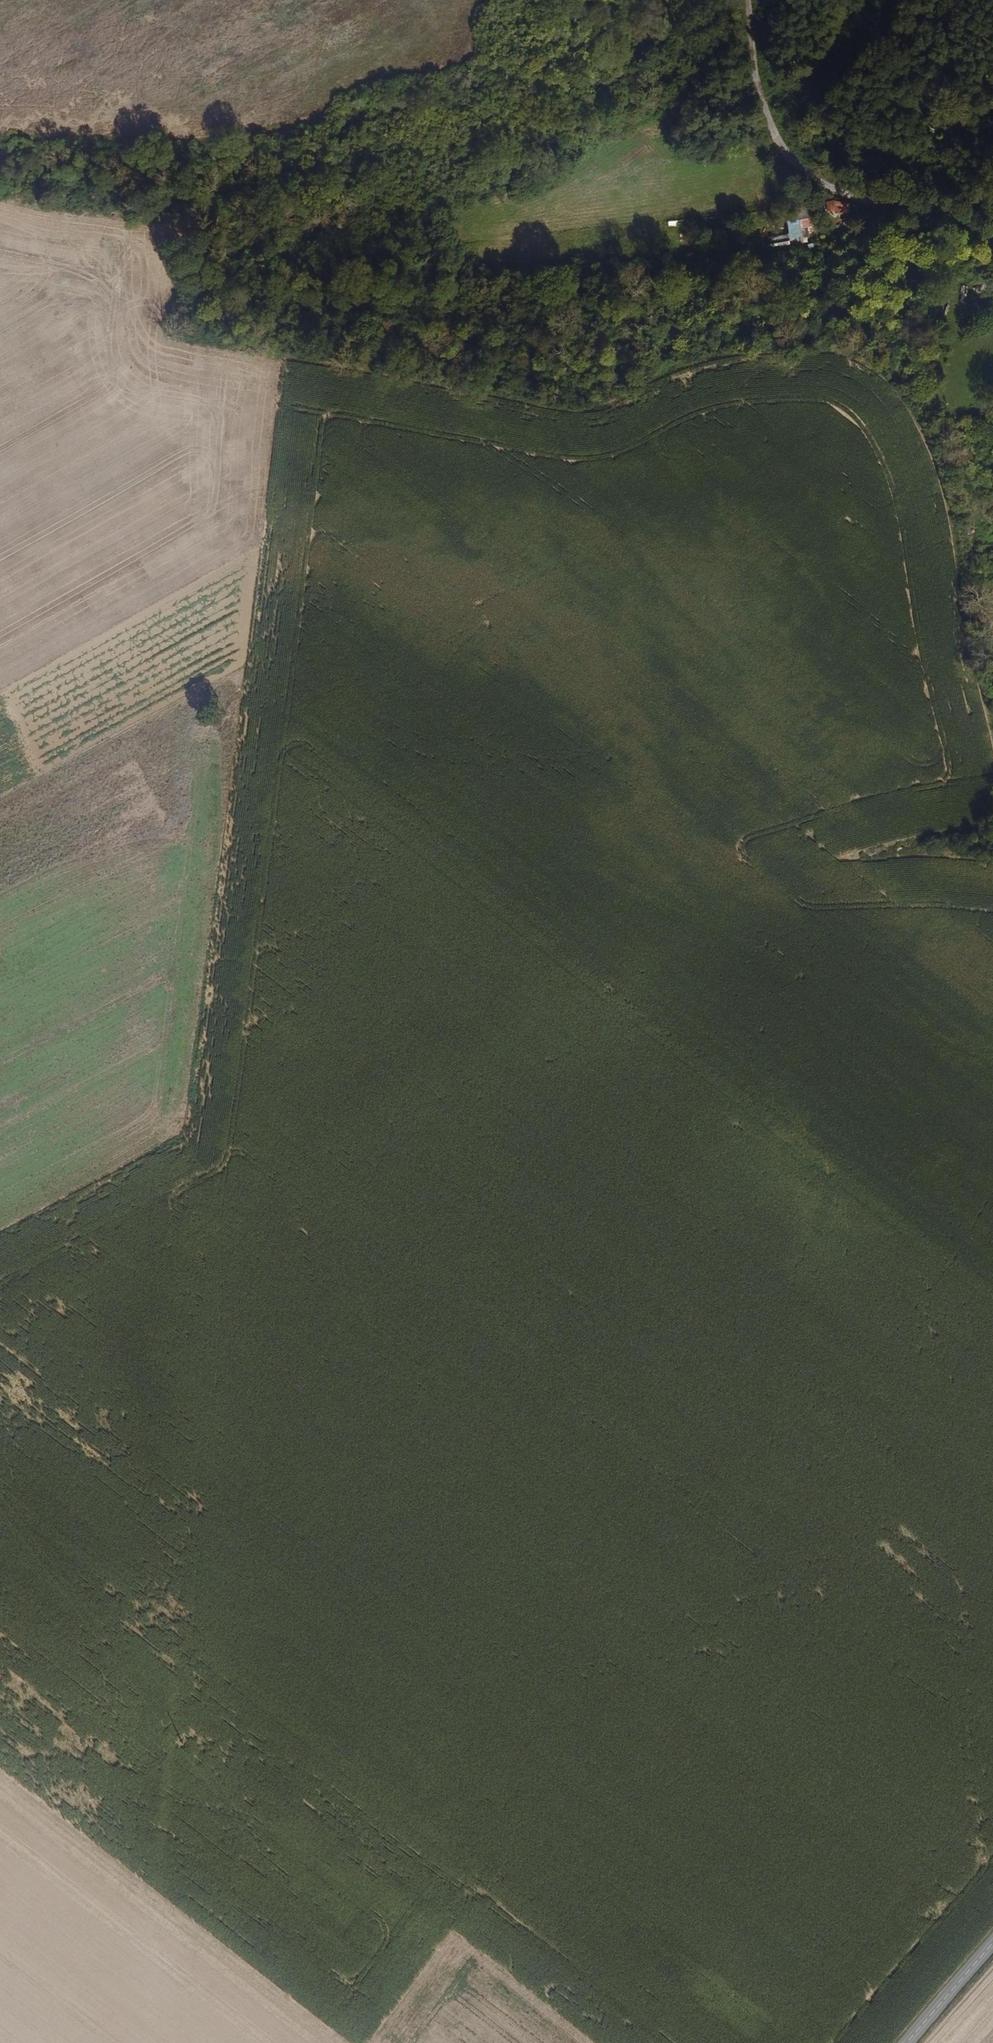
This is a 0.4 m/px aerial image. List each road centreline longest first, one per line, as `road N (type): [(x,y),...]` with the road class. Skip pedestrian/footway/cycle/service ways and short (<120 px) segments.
road 1 (residential): [(747,0),(761,97),(791,162),(818,184),(992,239)]
road 2 (tertiary): [(907,2042),(992,1944)]

